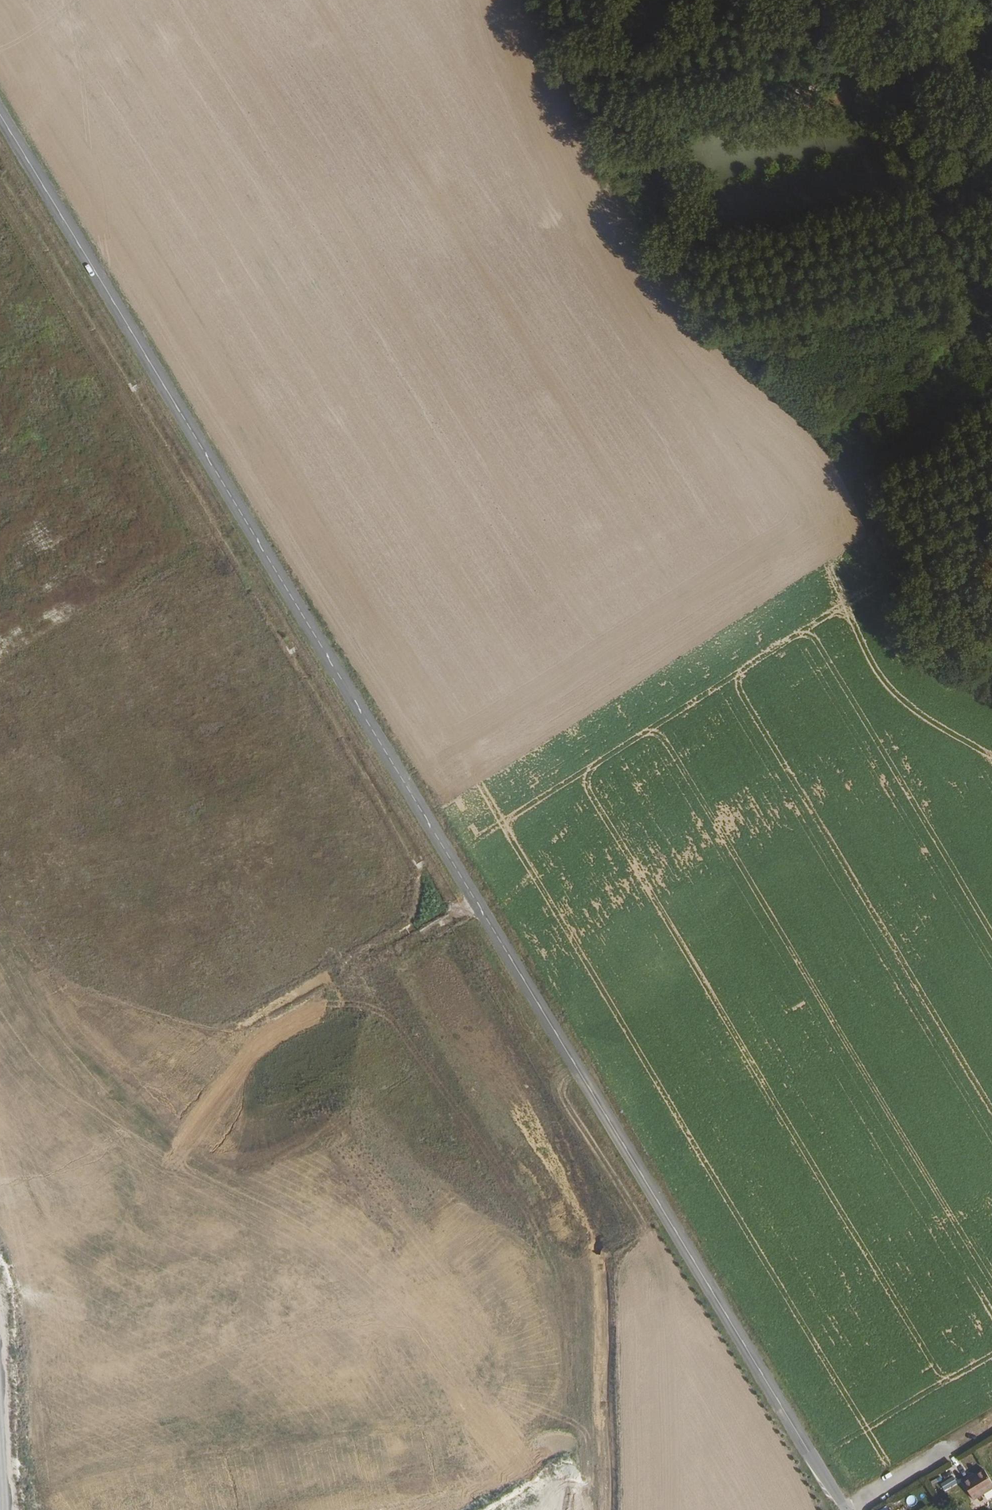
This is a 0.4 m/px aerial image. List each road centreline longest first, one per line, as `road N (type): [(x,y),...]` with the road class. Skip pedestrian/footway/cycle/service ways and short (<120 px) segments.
road 1 (tertiary): [(845,1509),(0,119)]
road 2 (track): [(476,898),(0,1183)]
road 3 (track): [(797,0),(848,103),(991,28)]

